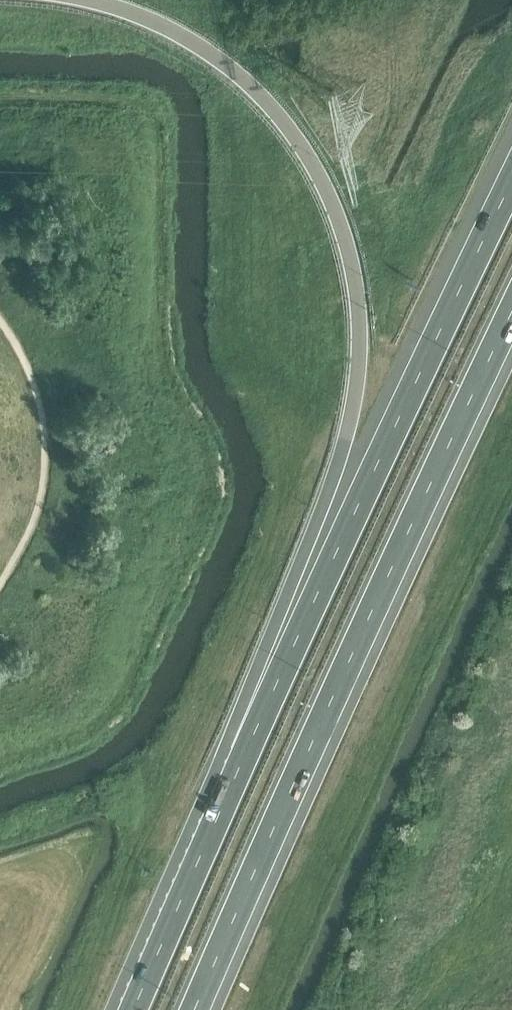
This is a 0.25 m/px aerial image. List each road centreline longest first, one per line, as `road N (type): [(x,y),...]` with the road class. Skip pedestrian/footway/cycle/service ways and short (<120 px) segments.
road 1 (motorway): [(86,0),(156,21),(260,92),(330,193),(360,295),(353,415),(244,755)]
road 2 (motorway): [(200,1009),(511,321)]
road 3 (motorway): [(511,182),(244,755)]
road 4 (motorway): [(244,755),(131,1009)]

